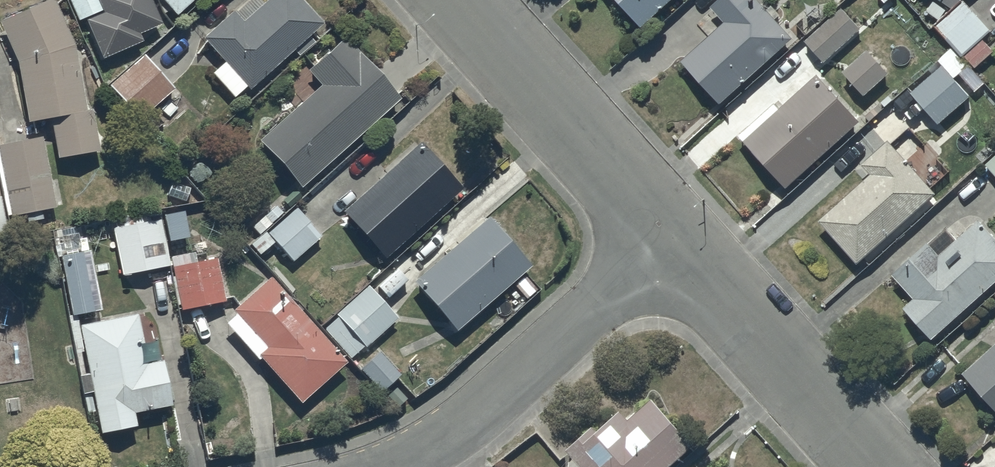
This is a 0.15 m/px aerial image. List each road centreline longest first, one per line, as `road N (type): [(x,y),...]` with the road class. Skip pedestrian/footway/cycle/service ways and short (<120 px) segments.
road 1 (residential): [(389,466),(460,427),(671,237)]
road 2 (residential): [(671,237),(457,0)]
road 3 (residential): [(880,466),(671,237)]

